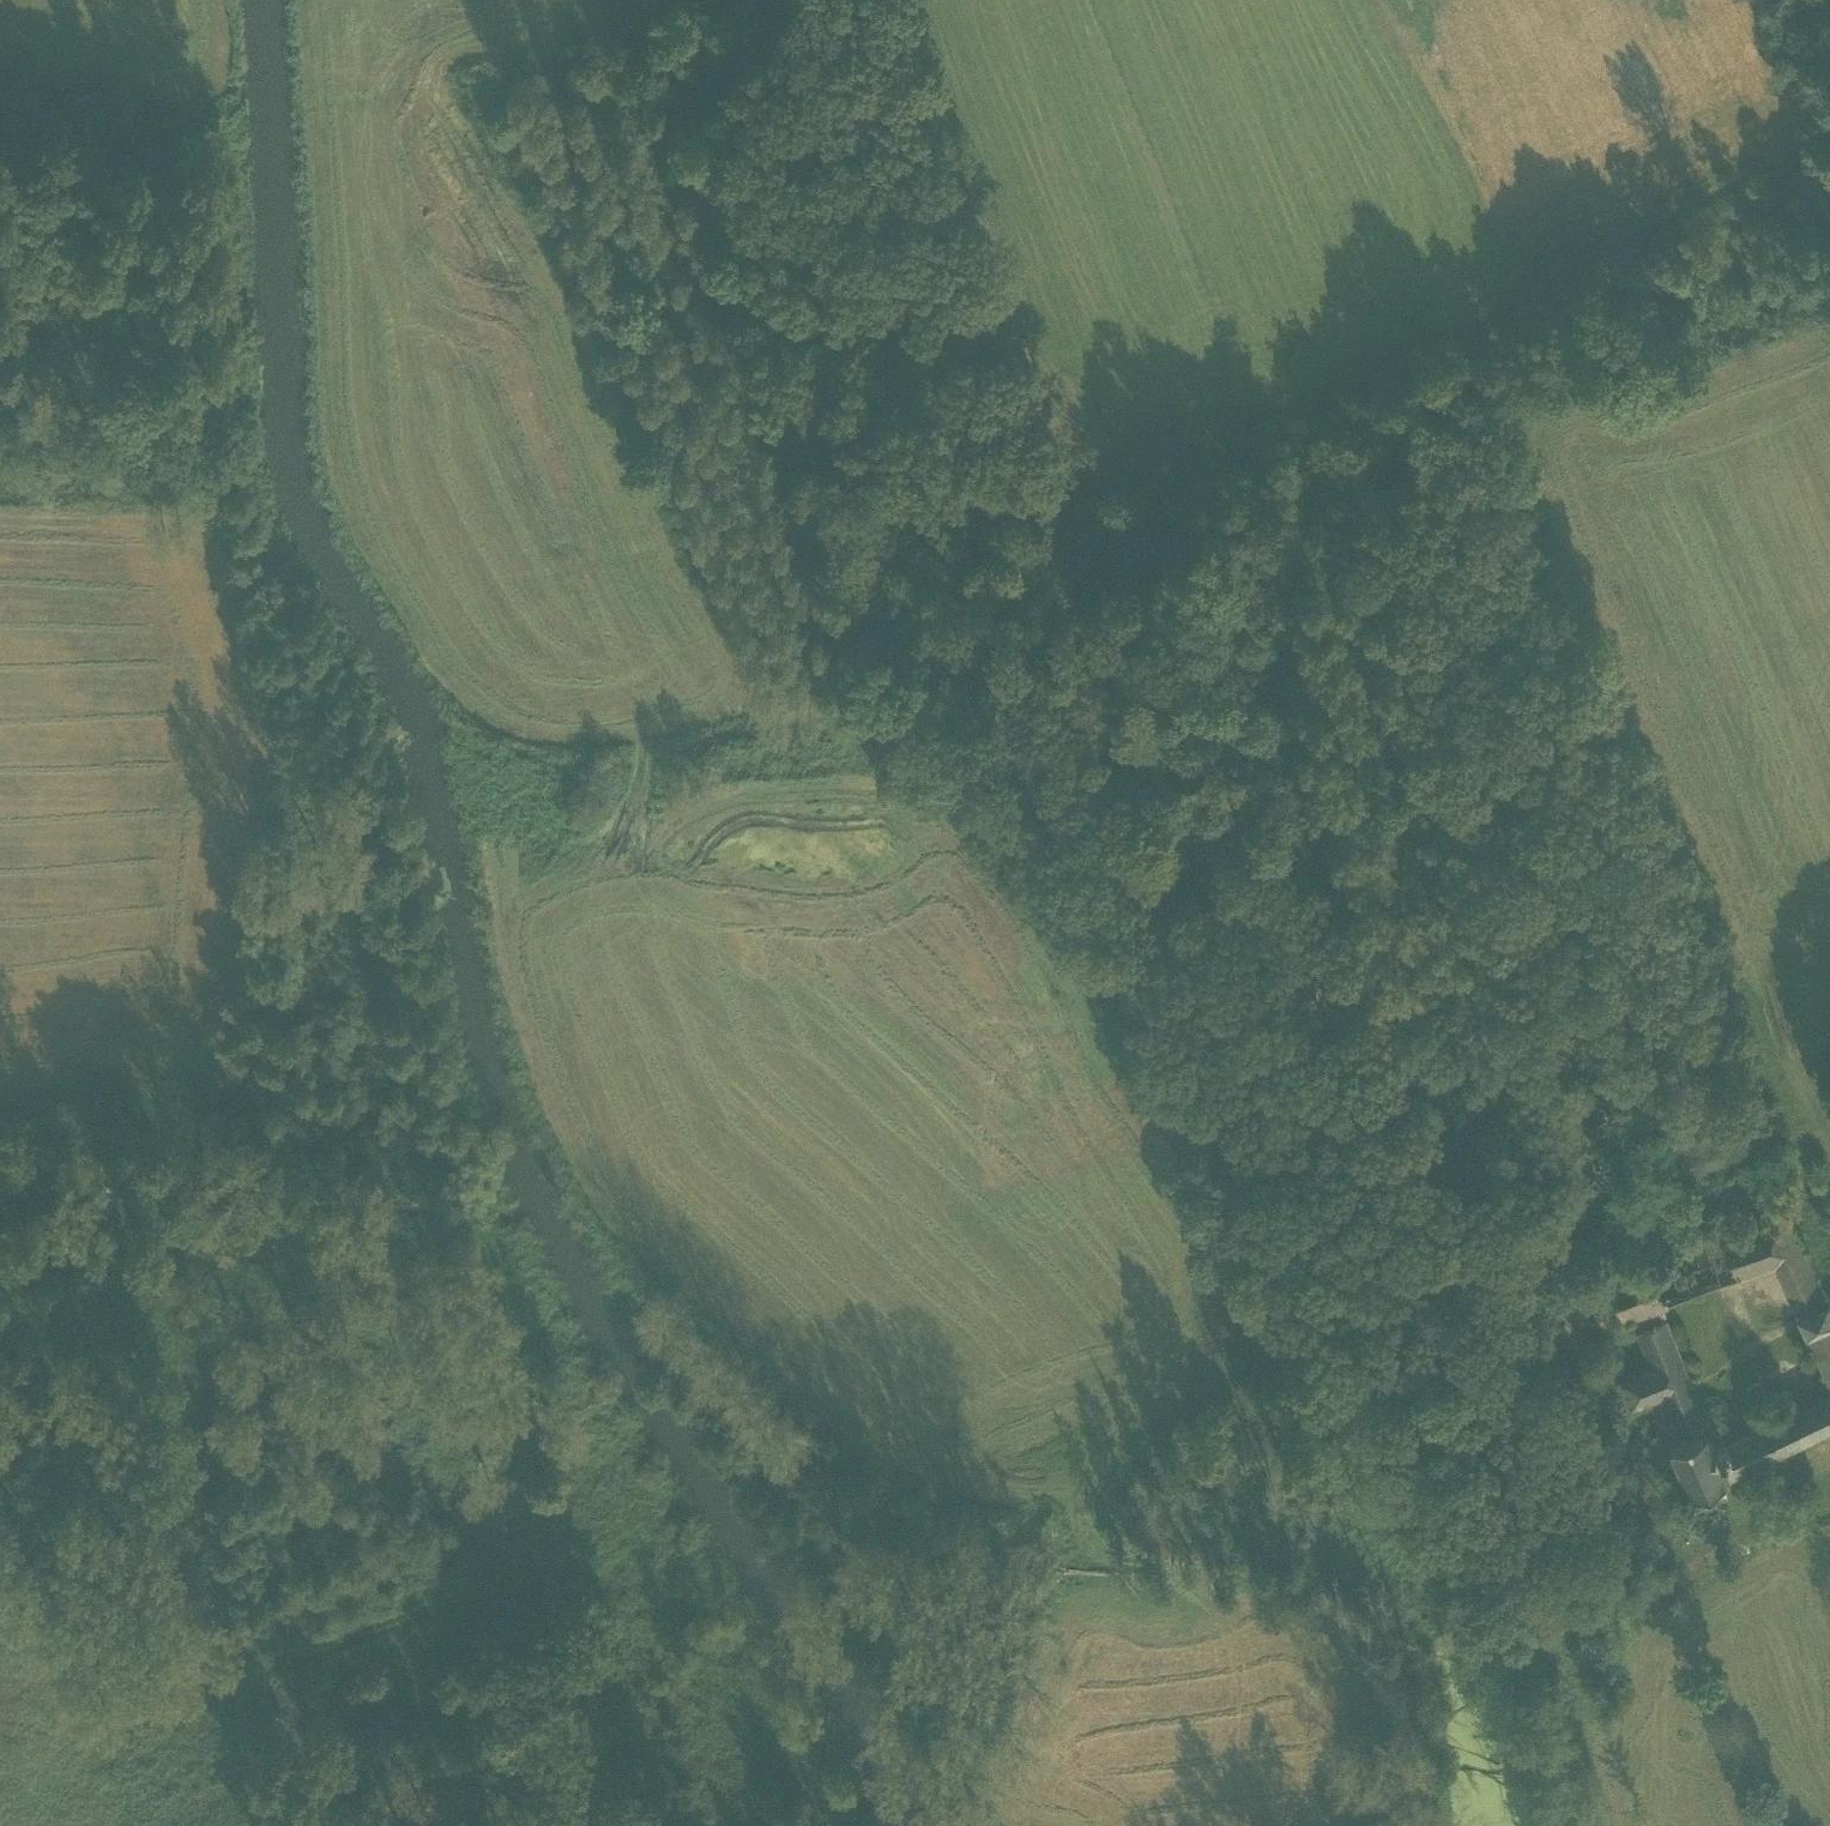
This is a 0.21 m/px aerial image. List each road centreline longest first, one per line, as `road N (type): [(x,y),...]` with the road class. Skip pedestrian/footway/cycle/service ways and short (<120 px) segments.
road 1 (track): [(423,1654),(521,1817),(537,1825)]

